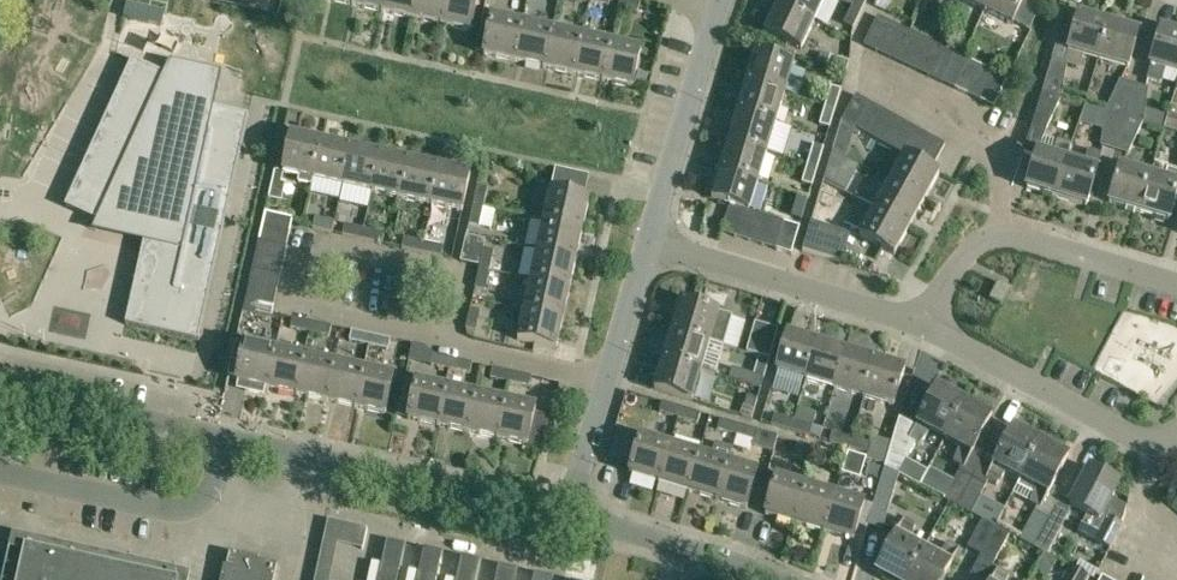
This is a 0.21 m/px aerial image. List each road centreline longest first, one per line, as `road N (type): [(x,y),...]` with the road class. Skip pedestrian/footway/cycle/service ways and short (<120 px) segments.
road 1 (residential): [(565,517),(0,390)]
road 2 (residential): [(928,330),(636,244)]
road 3 (residential): [(565,517),(636,244)]
road 4 (residential): [(636,244),(723,0)]
road 5 (residential): [(995,236),(1001,151),(984,134),(859,74)]
road 6 (residential): [(1147,443),(928,330)]
road 7 (residential): [(777,579),(565,517)]
road 8 (residential): [(1176,288),(1019,234),(995,236)]
road 9 (residential): [(1176,573),(1154,557),(1147,443)]

